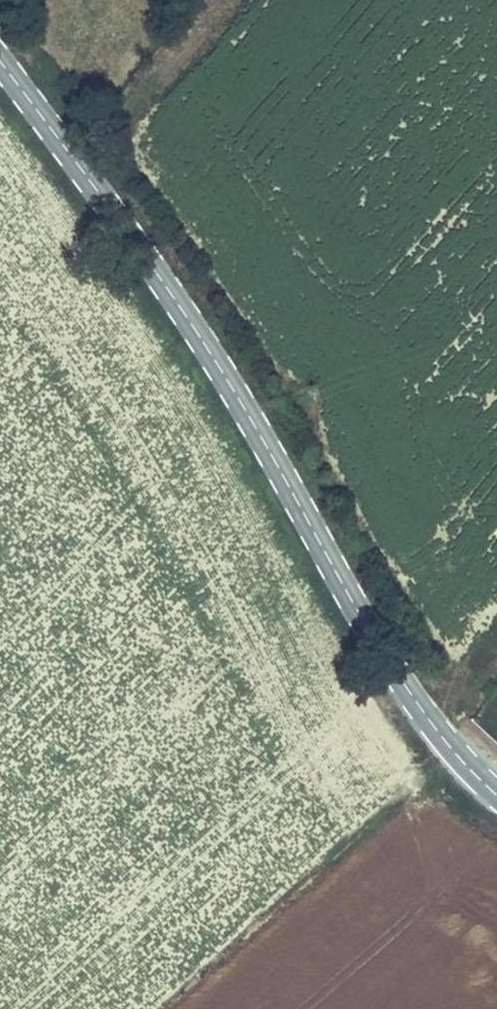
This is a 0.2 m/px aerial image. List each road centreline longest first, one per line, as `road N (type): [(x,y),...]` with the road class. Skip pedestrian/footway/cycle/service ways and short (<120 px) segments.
road 1 (secondary): [(0,55),(154,257),(438,728),(496,796)]

